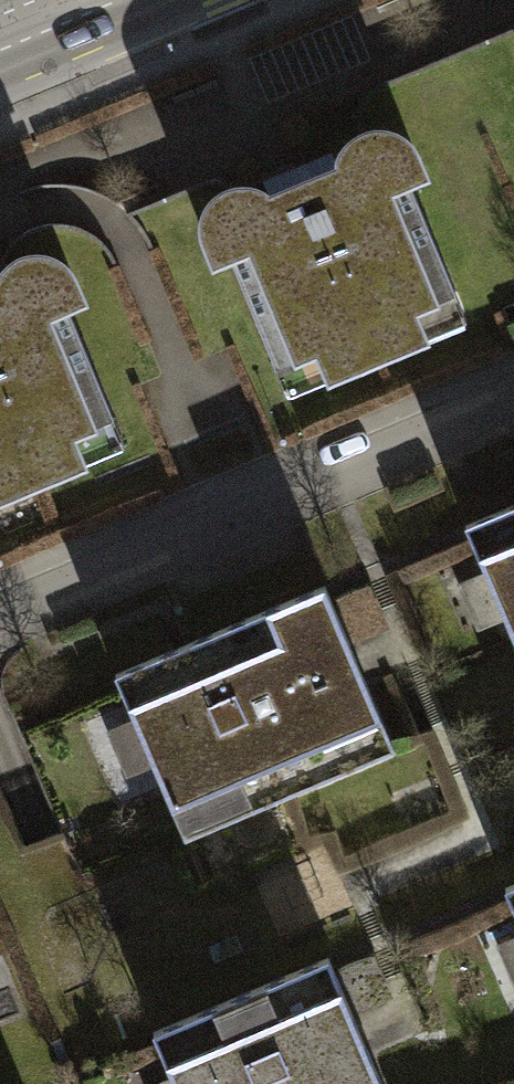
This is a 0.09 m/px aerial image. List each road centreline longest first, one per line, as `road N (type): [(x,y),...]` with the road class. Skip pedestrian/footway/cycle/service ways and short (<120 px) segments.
road 1 (residential): [(513,403),(0,624)]

